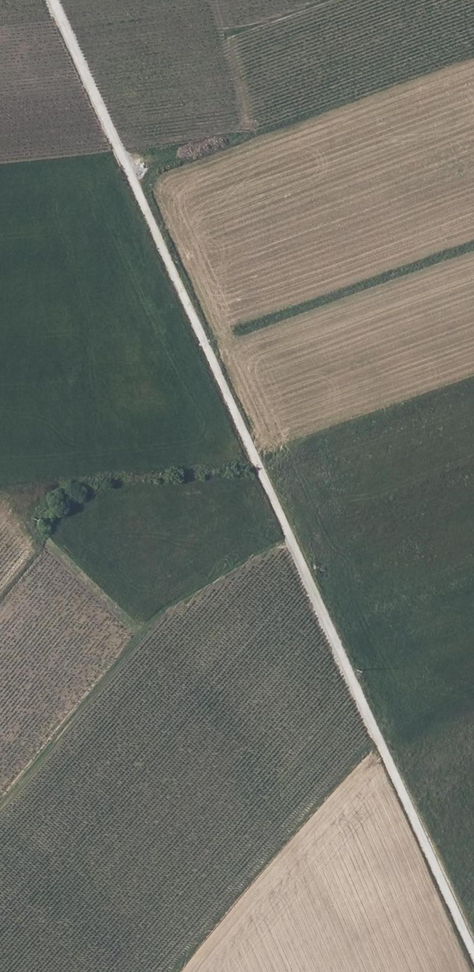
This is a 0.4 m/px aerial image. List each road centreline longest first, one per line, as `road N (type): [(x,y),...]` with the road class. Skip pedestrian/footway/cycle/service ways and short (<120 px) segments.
road 1 (track): [(473,952),(53,0)]
road 2 (track): [(0,807),(150,621),(291,539)]
road 3 (track): [(244,134),(213,0)]
road 4 (track): [(137,636),(43,547)]

